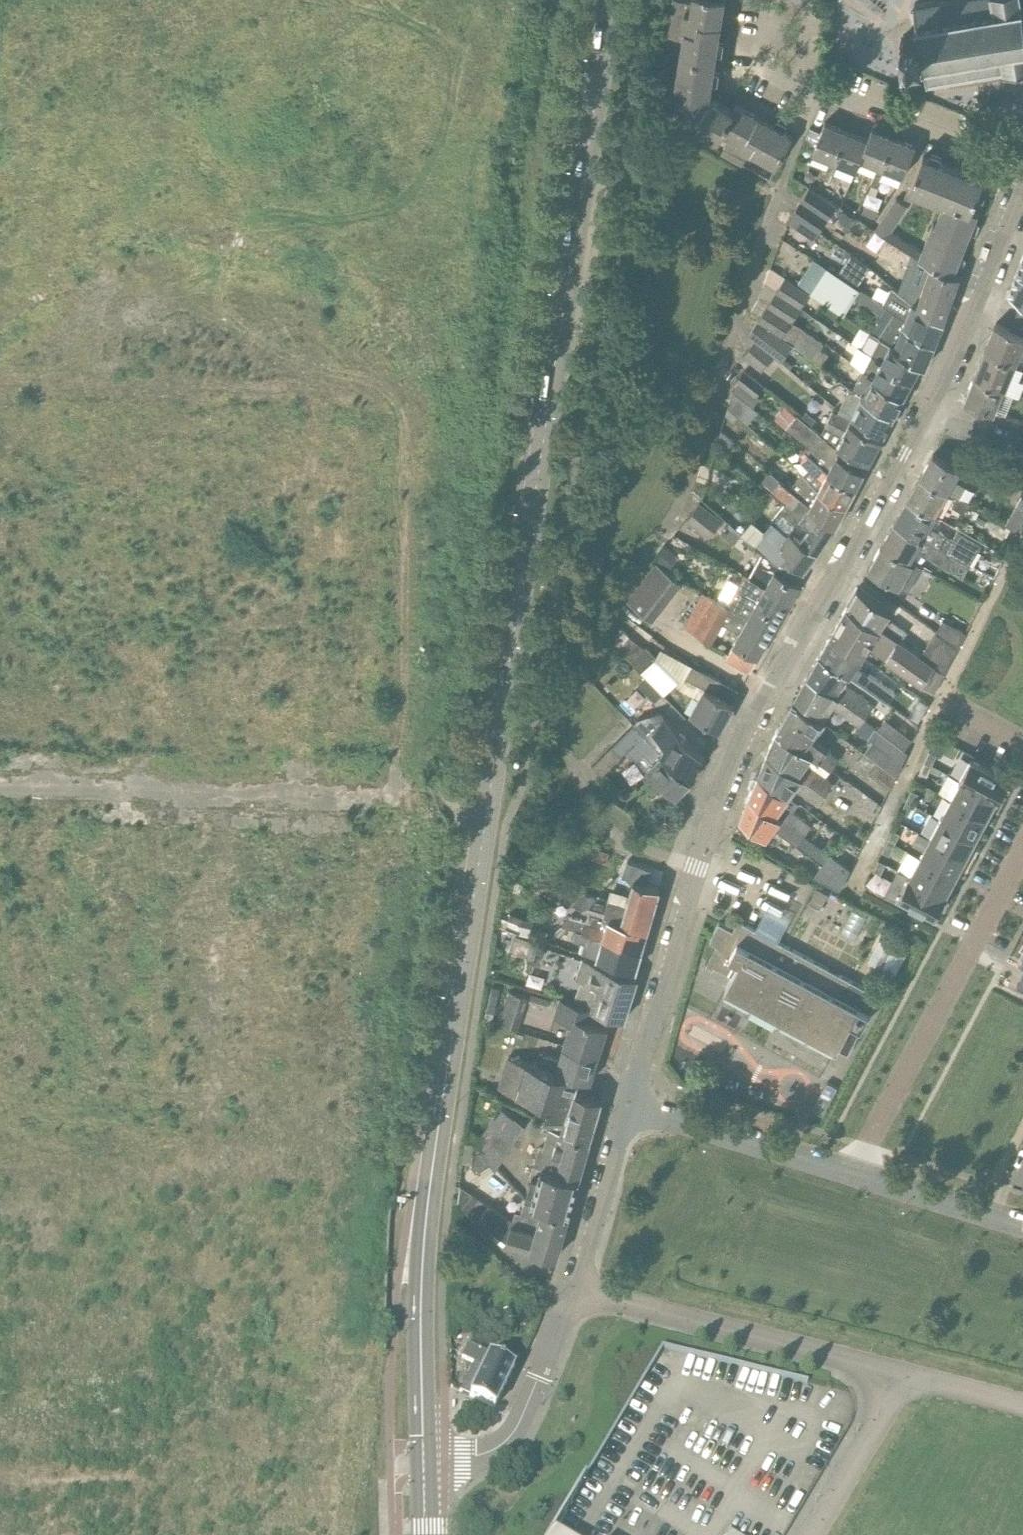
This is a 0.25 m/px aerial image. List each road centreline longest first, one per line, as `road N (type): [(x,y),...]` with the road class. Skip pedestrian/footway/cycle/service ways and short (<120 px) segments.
road 1 (tertiary): [(424,1459),(423,1261),(433,1160),(611,0)]
road 2 (residential): [(630,1109),(696,868),(750,727),(928,415)]
road 3 (residential): [(808,1534),(906,1372),(575,1285)]
road 4 (residential): [(670,525),(819,96)]
road 5 (residential): [(1022,1224),(630,1109)]
road 6 (residential): [(424,1459),(476,1457),(509,1438),(575,1285)]
road 7 (residential): [(928,415),(1022,184)]
road 8 (residential): [(819,96),(1022,173)]
road 9 (residential): [(575,1285),(630,1109)]

